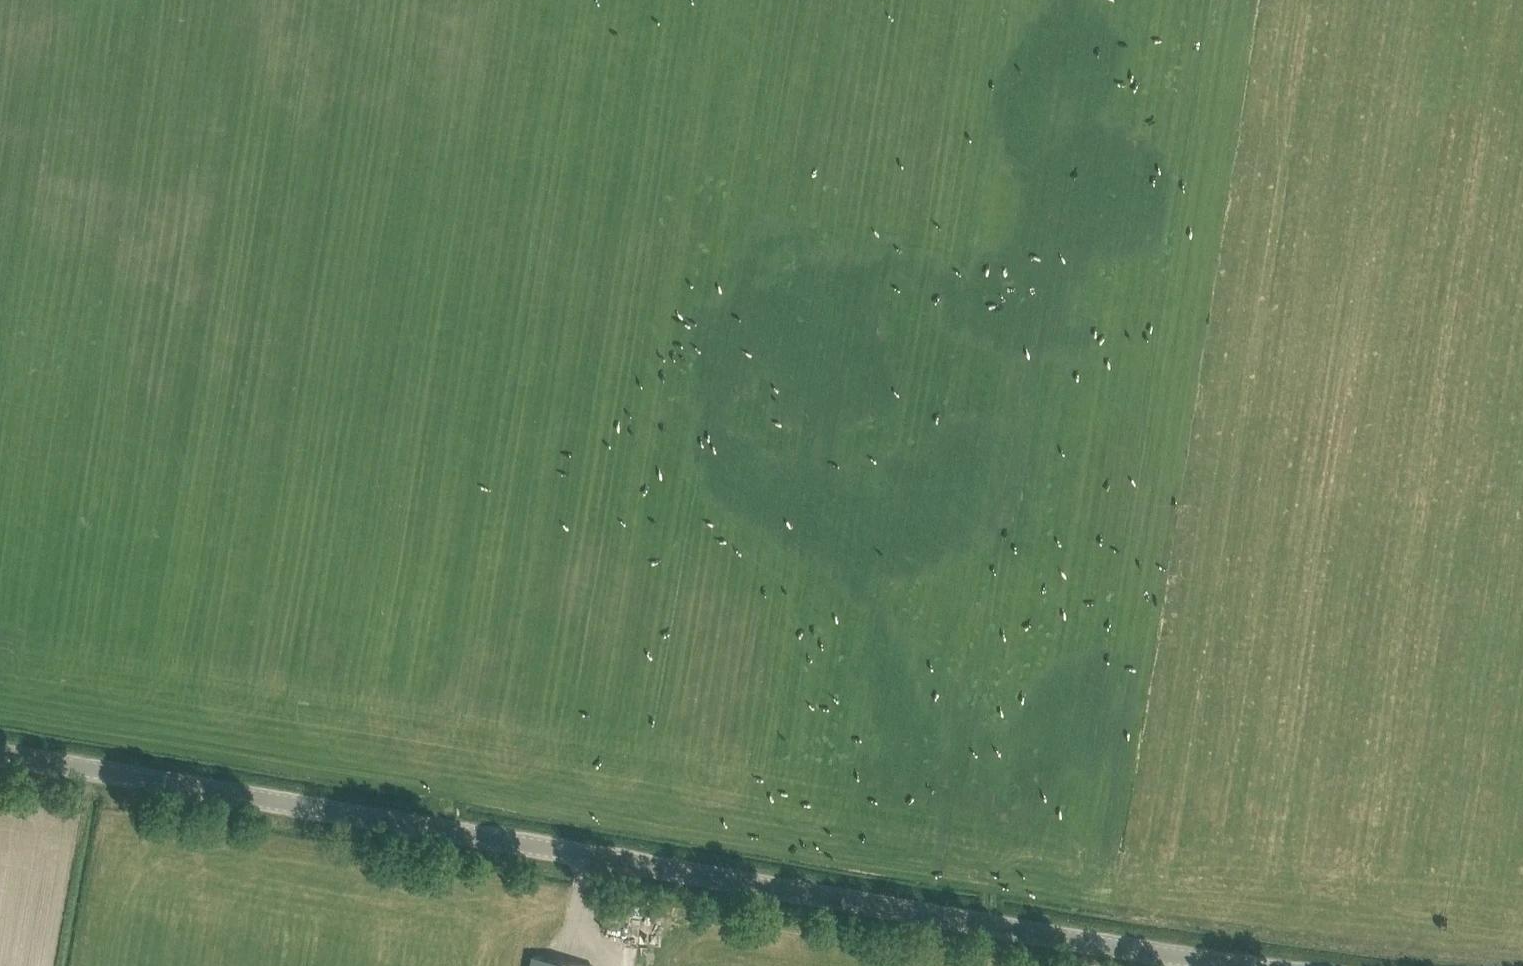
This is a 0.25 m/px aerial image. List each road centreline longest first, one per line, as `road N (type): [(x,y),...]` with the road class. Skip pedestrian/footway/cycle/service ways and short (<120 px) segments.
road 1 (tertiary): [(1256,965),(0,753)]

